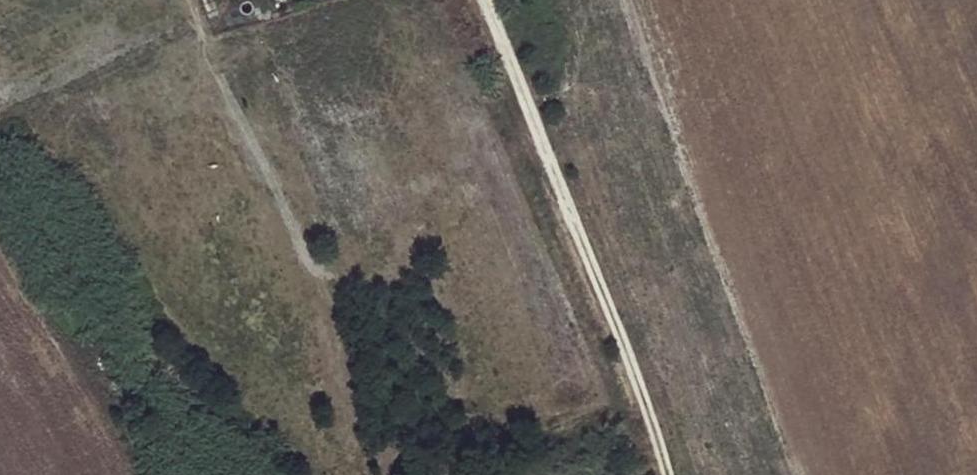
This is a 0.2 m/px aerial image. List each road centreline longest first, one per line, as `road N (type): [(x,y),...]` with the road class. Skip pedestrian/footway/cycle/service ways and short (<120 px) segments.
road 1 (track): [(658,474),(487,0)]

